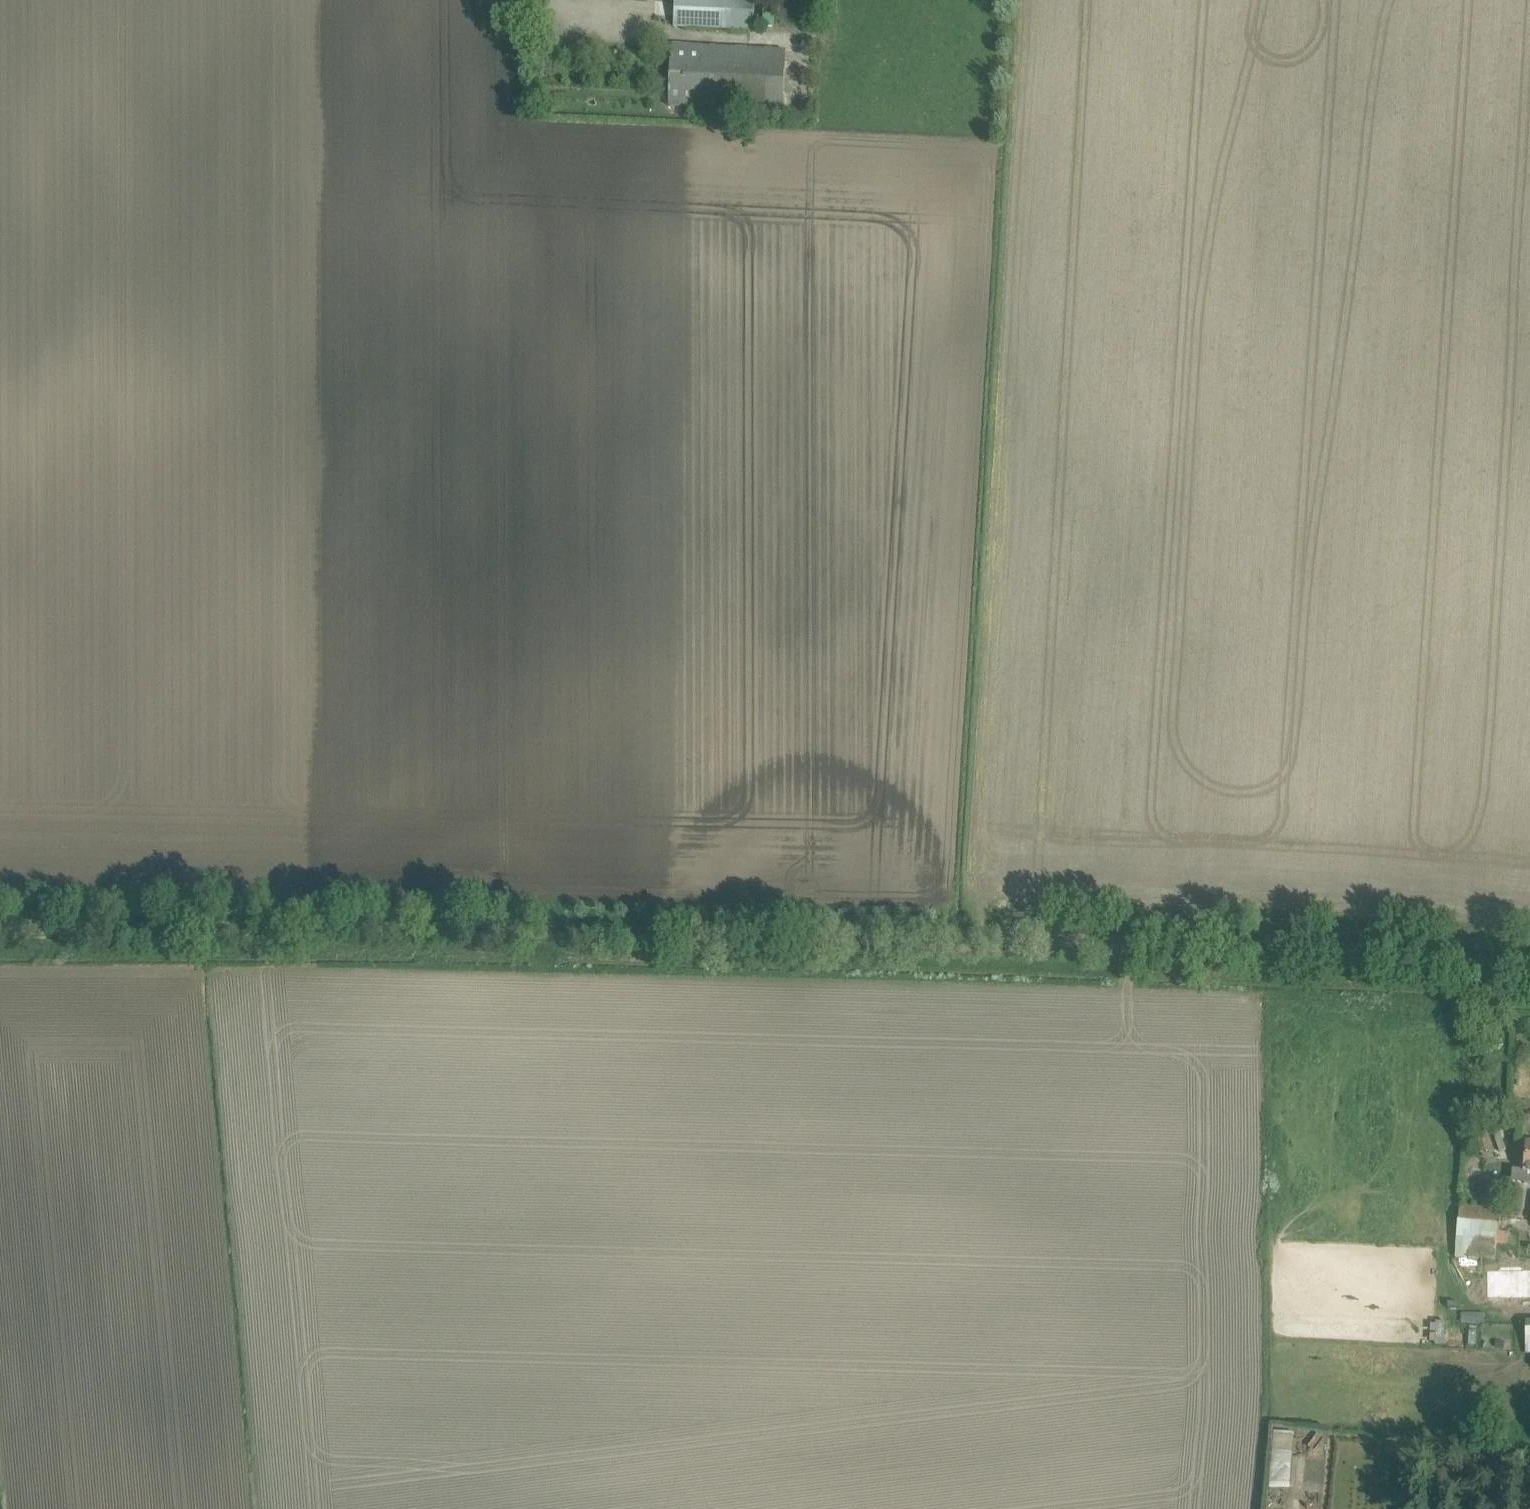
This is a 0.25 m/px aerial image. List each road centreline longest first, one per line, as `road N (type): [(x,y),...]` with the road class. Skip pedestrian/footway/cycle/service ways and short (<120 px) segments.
road 1 (track): [(1529,958),(1072,930),(542,919),(544,900)]
road 2 (track): [(0,916),(542,919)]

